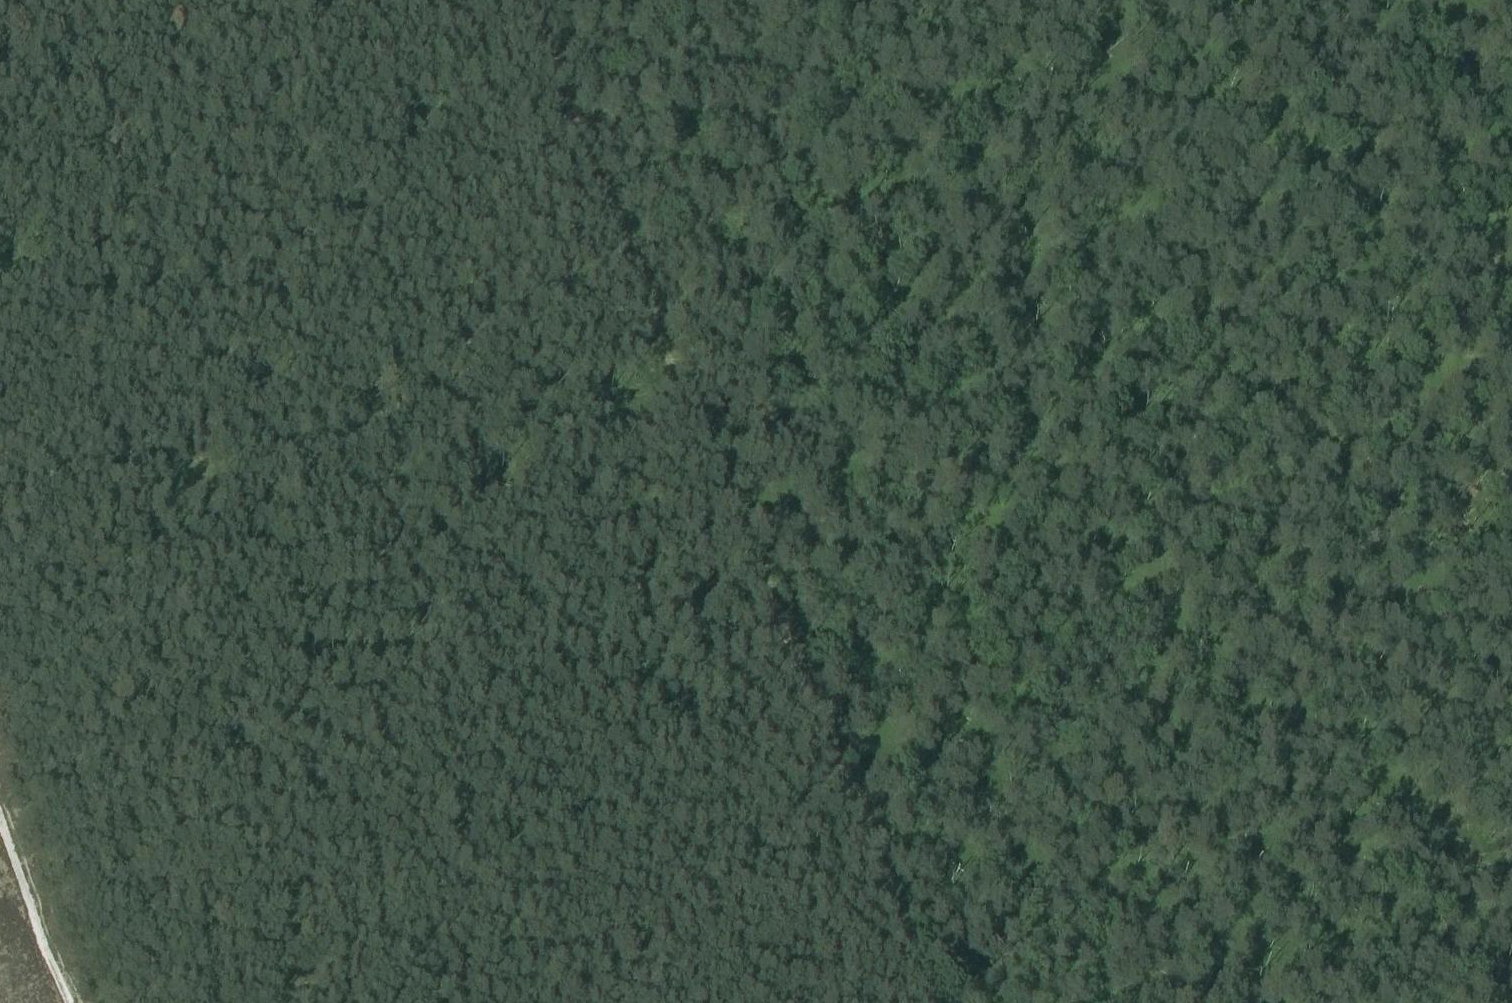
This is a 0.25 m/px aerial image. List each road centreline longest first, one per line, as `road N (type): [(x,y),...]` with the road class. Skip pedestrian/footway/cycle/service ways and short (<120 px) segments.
road 1 (track): [(520,0),(919,1002)]
road 2 (track): [(0,812),(74,1002)]

